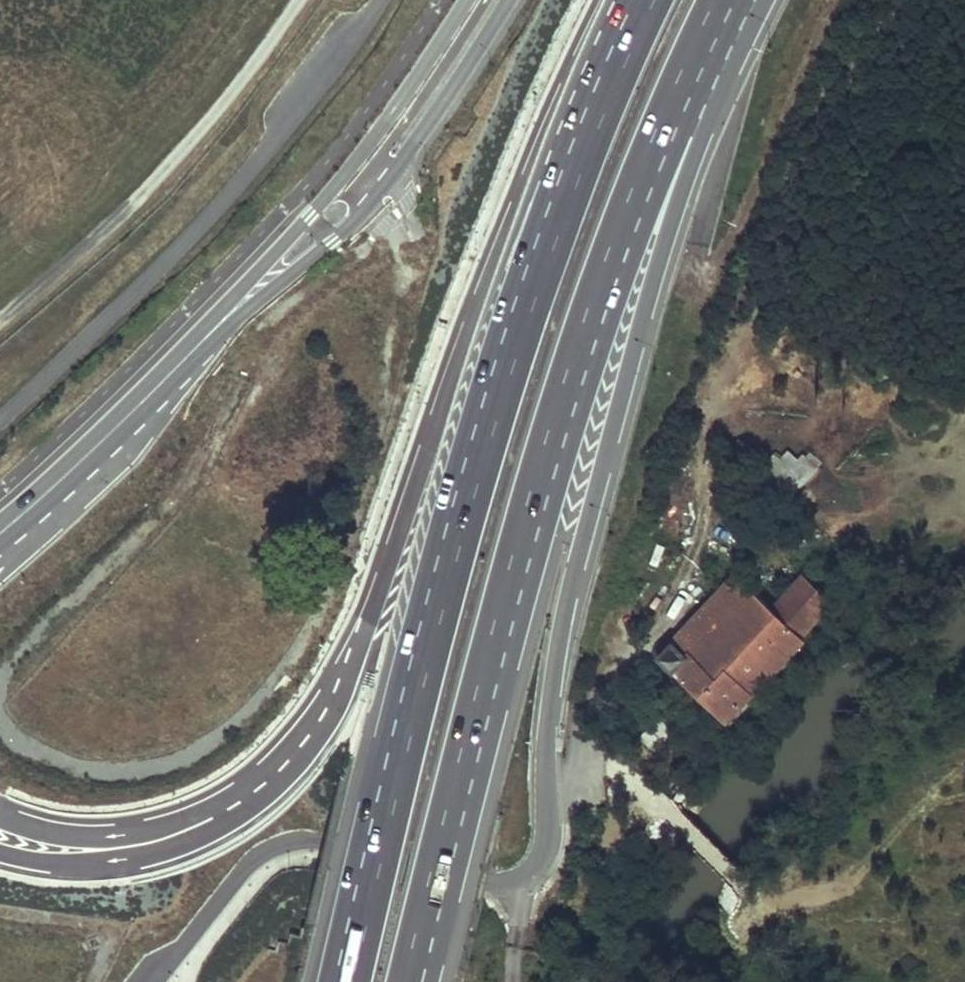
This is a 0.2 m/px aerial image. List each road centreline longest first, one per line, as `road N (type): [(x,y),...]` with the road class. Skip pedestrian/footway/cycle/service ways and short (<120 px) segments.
road 1 (trunk): [(149,981),(235,875),(275,847),(334,845),(519,885),(543,857),(548,726),(575,572),(659,257),(751,0)]
road 2 (trunk): [(415,981),(564,410),(679,102),(735,0)]
road 3 (trunk): [(647,0),(529,284),(456,514),(342,981)]
road 4 (trunk): [(609,0),(468,337),(348,667),(297,756)]
road 5 (tertiary): [(235,309),(363,213),(510,0)]
road 6 (tertiary): [(476,0),(379,144),(275,253),(235,309)]
road 7 (trunk): [(297,756),(248,803),(153,852),(89,860),(0,851)]
road 8 (trunk): [(297,756),(141,828),(54,831),(0,813)]
road 9 (tertiary): [(235,309),(63,476)]

